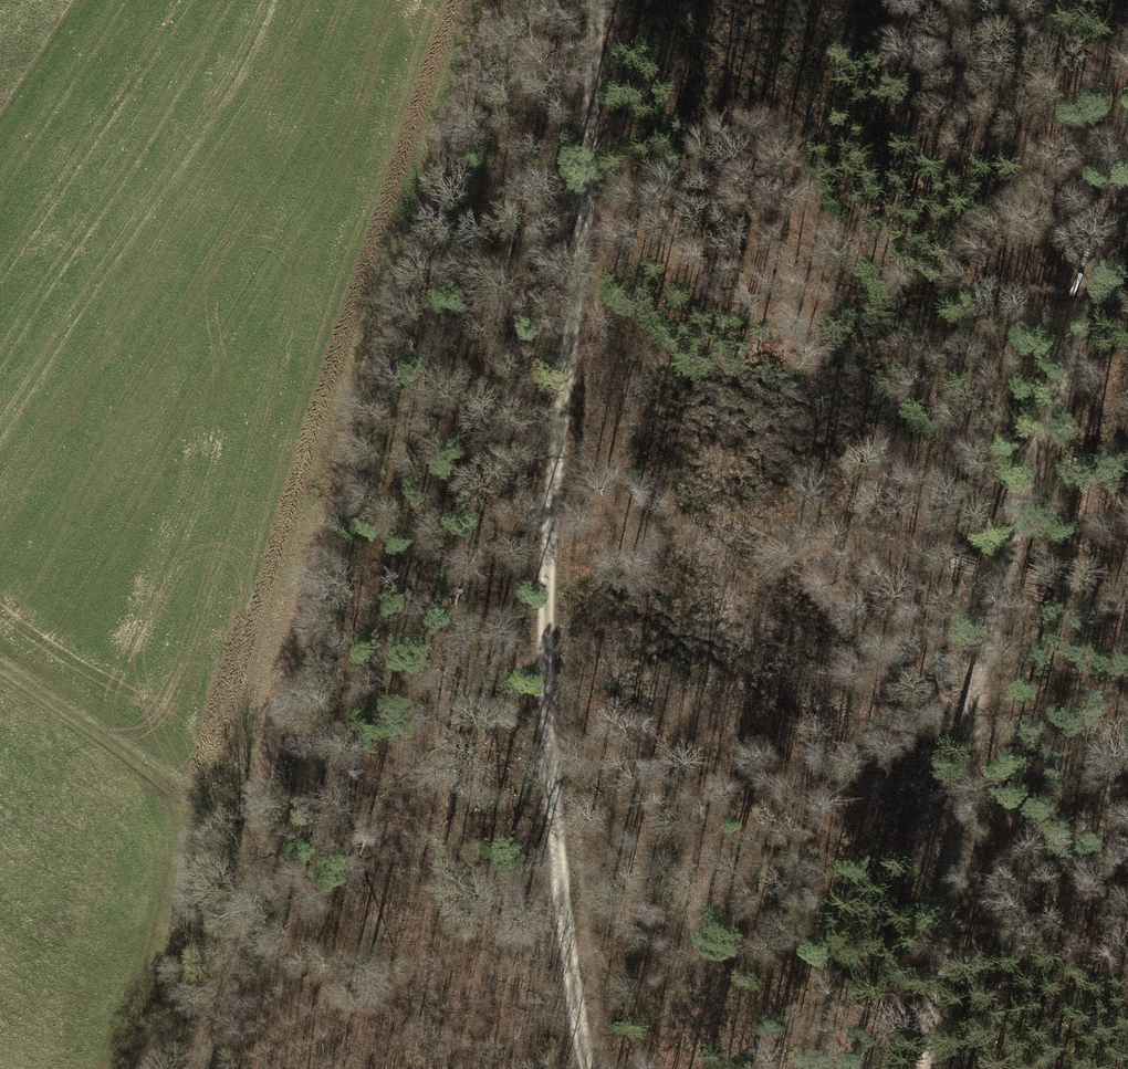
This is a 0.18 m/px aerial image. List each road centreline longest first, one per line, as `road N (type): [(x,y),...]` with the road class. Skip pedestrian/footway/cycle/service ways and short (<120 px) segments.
road 1 (track): [(524,0),(441,248),(204,1068)]
road 2 (track): [(597,0),(552,376),(534,633),(552,892),(582,1068)]
road 3 (track): [(906,1068),(963,652),(1069,288),(1127,145)]

